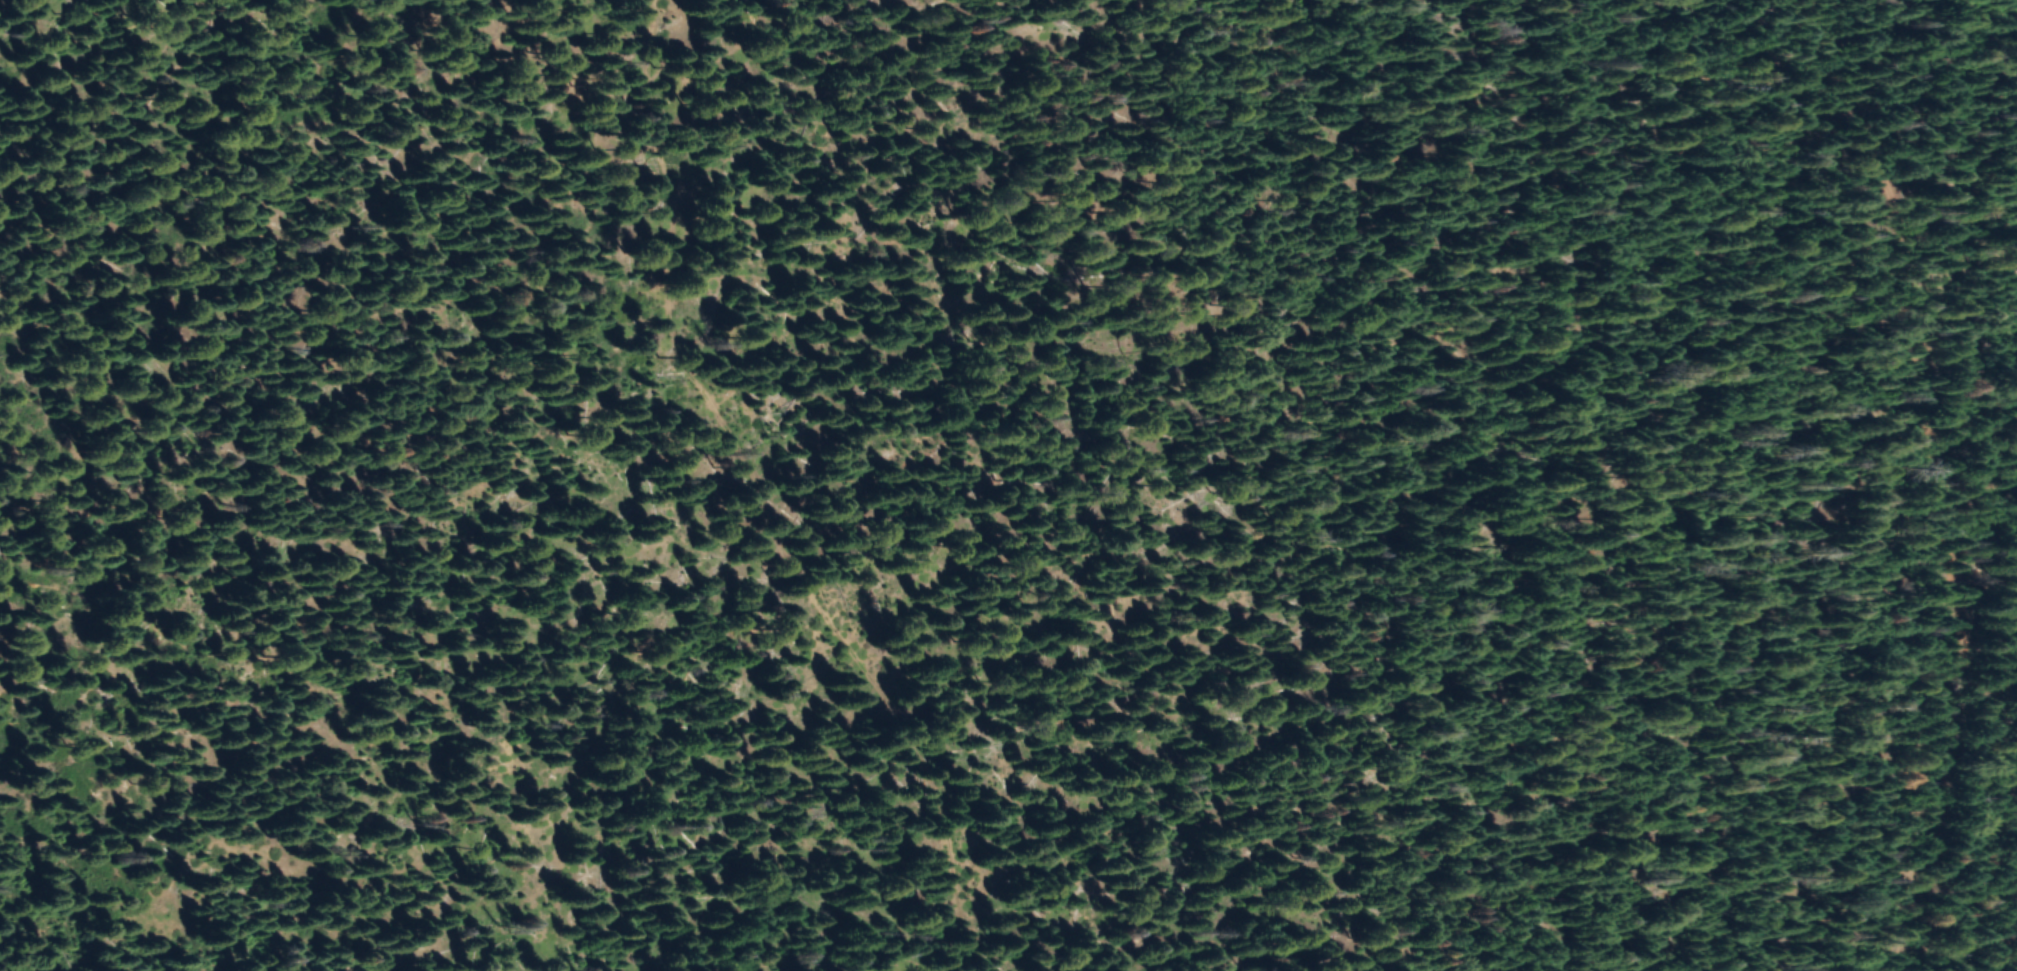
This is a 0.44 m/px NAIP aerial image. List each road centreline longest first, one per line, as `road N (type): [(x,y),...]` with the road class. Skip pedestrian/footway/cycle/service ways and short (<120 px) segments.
road 1 (track): [(2016,924),(2005,860),(1987,848),(1982,784),(1970,761),(1924,432),(1805,0)]

